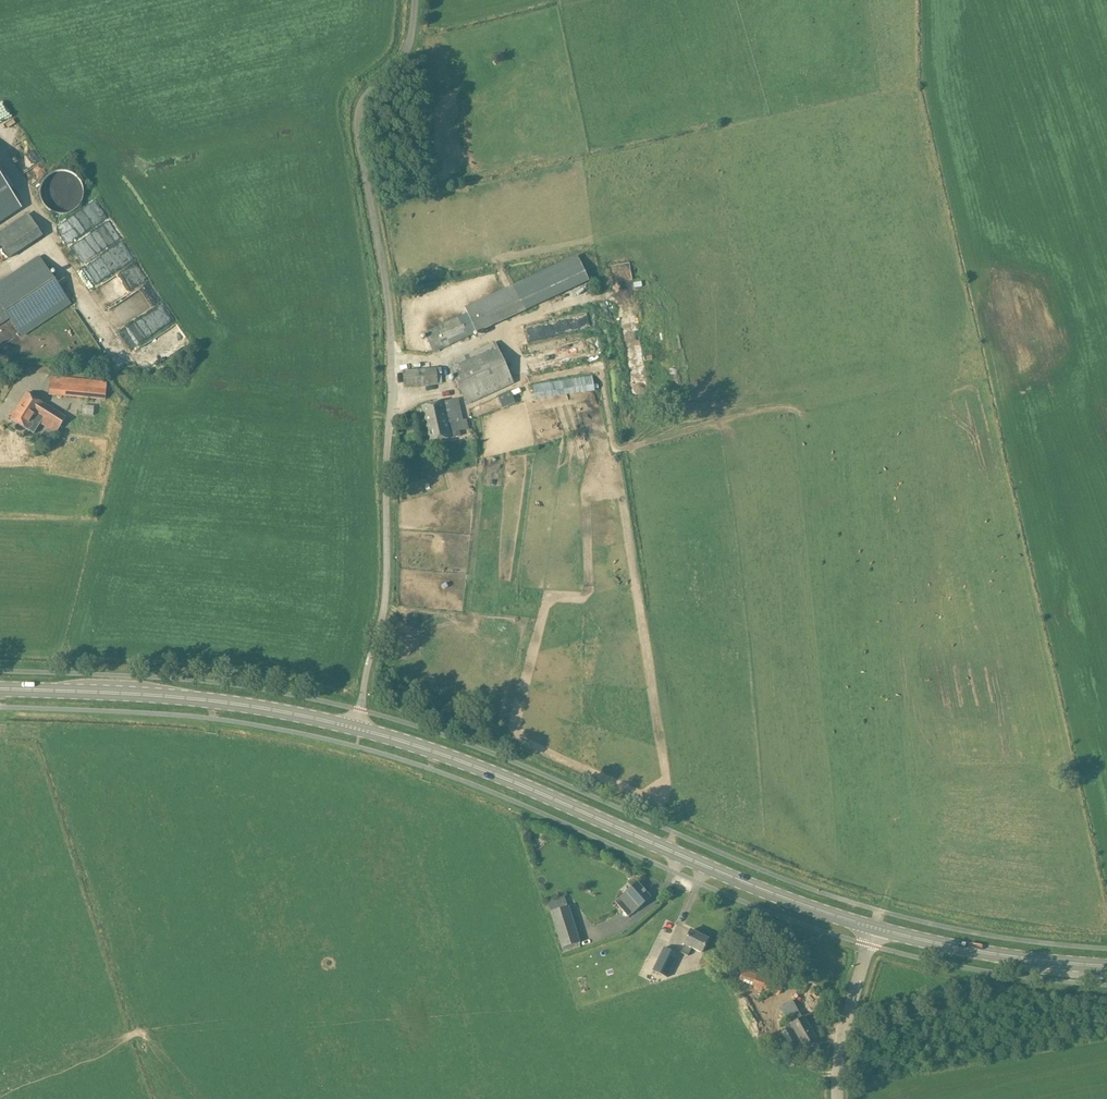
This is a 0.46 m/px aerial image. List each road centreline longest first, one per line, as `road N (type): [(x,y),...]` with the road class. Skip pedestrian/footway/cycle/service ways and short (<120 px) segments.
road 1 (unclassified): [(415,0),(408,47),(367,95),(357,124),(389,314),(392,391),(384,606),(358,728)]
road 2 (primary): [(873,928),(774,895),(460,760),(358,728)]
road 3 (primary): [(358,728),(219,702),(0,689)]
road 4 (primary): [(1106,966),(992,954),(873,928)]
road 5 (unclassified): [(873,928),(839,1056),(837,1098)]

